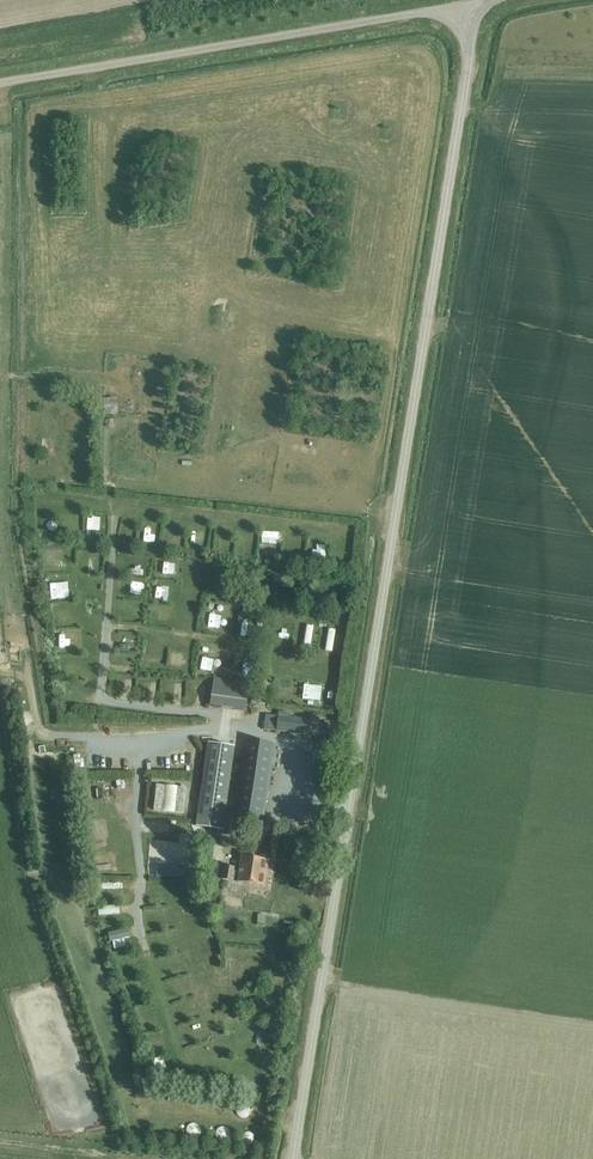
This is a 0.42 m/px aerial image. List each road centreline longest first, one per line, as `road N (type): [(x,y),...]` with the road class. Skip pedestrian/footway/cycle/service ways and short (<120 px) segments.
road 1 (unclassified): [(287,1158),(471,5)]
road 2 (unclassified): [(0,83),(471,5)]

